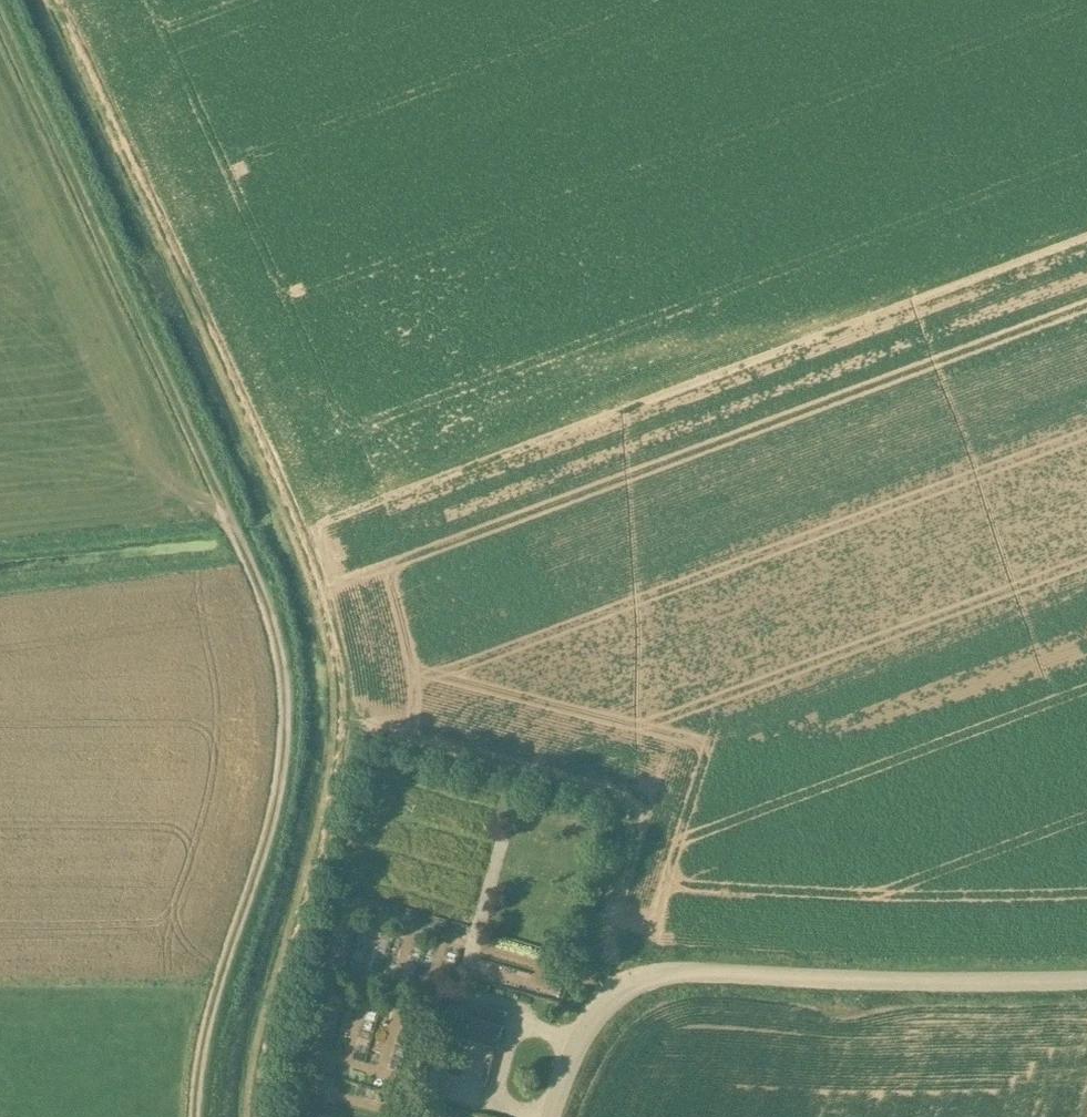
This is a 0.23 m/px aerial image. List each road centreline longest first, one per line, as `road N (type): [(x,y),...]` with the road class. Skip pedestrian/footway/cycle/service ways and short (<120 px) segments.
road 1 (tertiary): [(553,1116),(589,1024),(607,998),(643,978),(701,971),(1086,977)]

